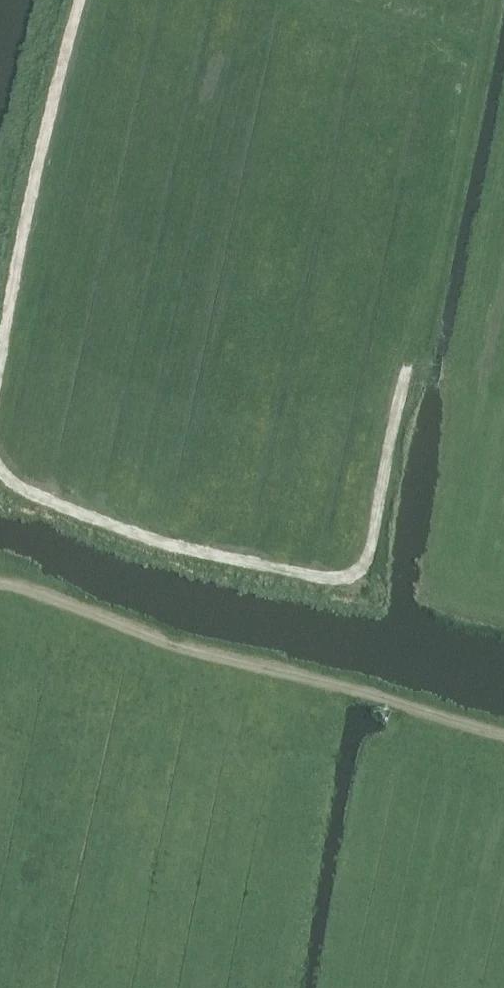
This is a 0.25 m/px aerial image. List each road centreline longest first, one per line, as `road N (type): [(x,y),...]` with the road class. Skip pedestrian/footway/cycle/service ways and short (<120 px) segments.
road 1 (track): [(0,585),(19,585),(173,642),(503,732)]

